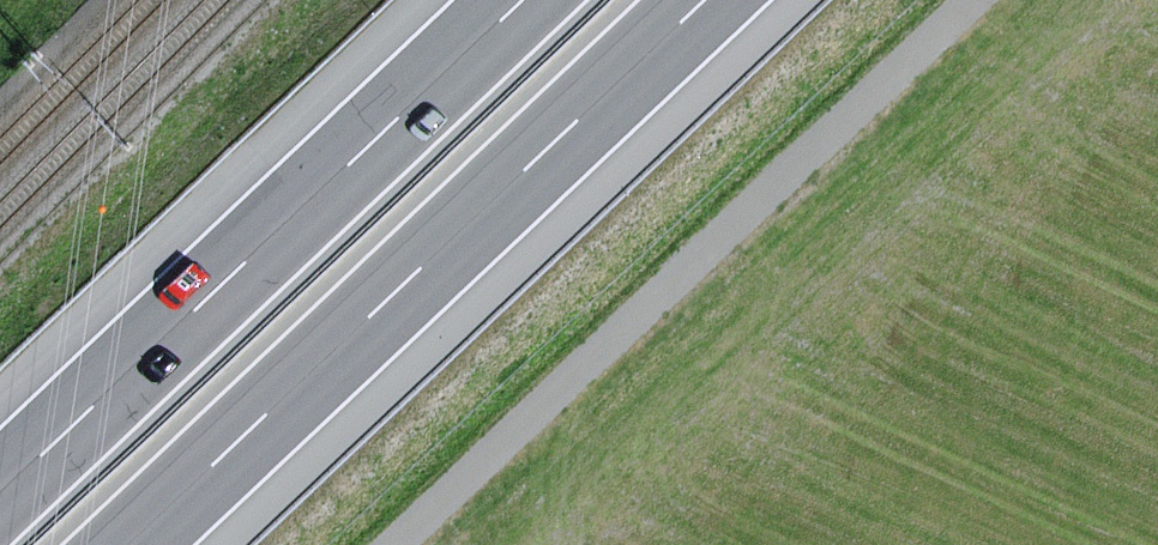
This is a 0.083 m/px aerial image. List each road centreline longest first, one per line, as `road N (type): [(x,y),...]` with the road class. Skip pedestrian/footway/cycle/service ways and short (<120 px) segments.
road 1 (track): [(972,0),(391,544)]
road 2 (motorway): [(128,544),(701,0)]
road 3 (motorway): [(522,0),(0,495)]

